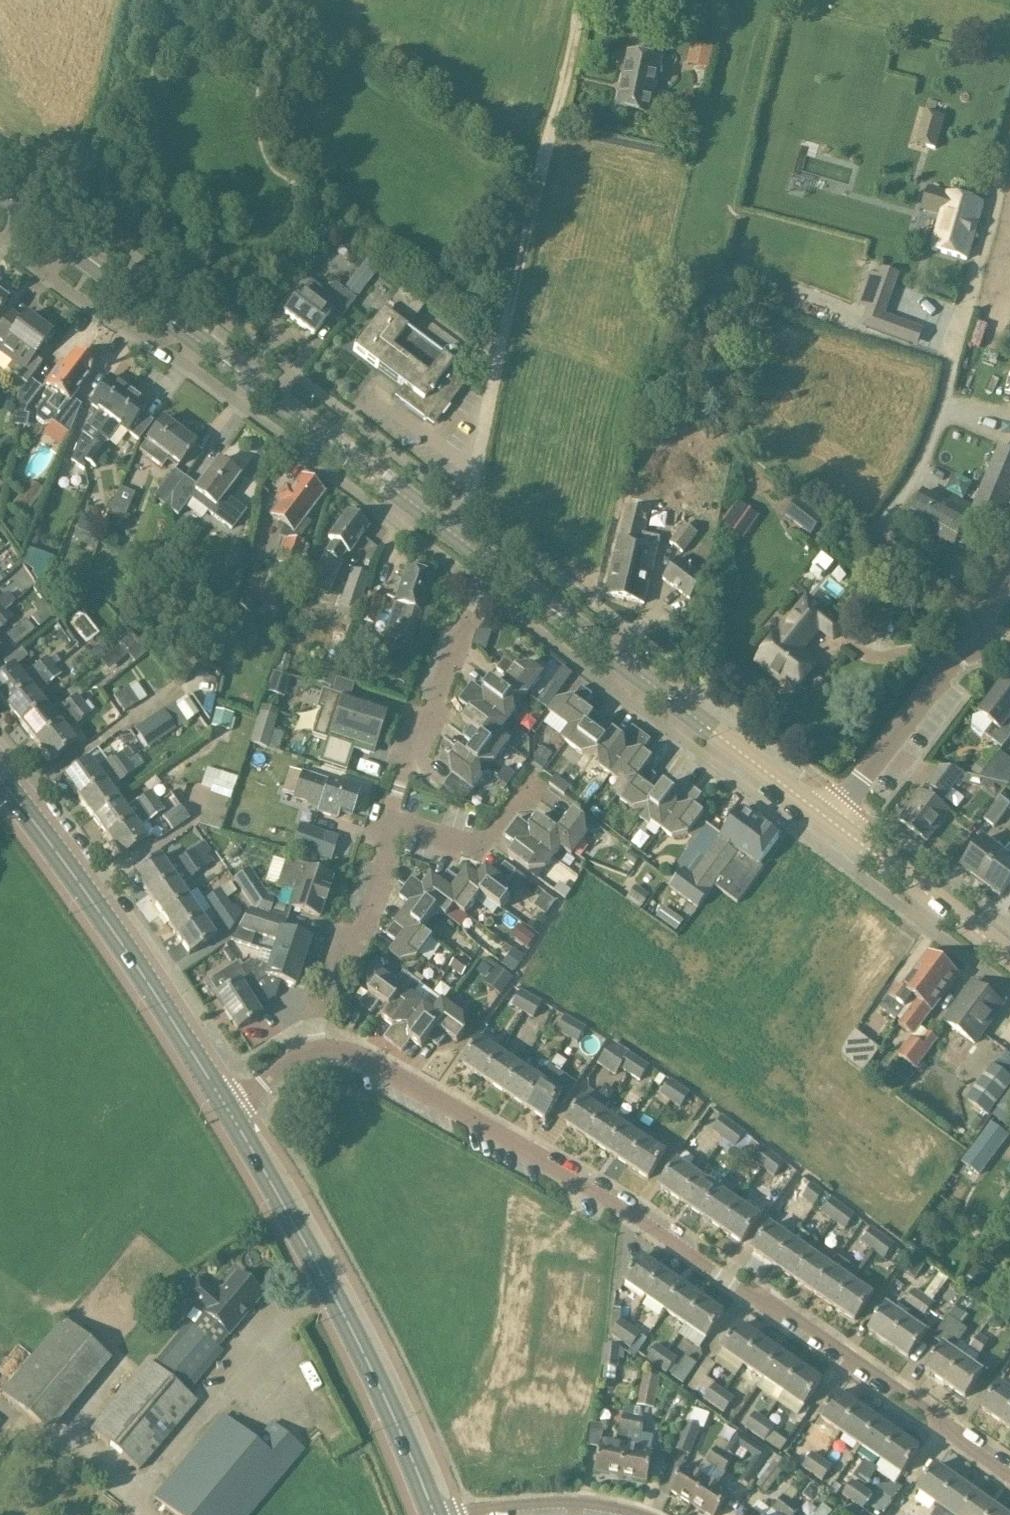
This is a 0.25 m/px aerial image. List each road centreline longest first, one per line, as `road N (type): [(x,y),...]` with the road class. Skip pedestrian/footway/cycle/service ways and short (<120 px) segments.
road 1 (residential): [(319,1050),(347,1050),(646,1222),(858,1360),(1009,1475)]
road 2 (primary): [(509,576),(0,190)]
road 3 (secondary): [(435,1514),(347,1318),(227,1105)]
road 4 (primary): [(831,821),(509,576)]
road 5 (secondary): [(227,1105),(125,946),(0,785)]
road 6 (residential): [(394,824),(383,821),(449,657),(509,576)]
road 7 (residential): [(319,1050),(317,1020),(335,962),(359,937),(394,824)]
road 8 (residential): [(831,821),(972,637)]
road 9 (primary): [(1009,960),(831,821)]
road 10 (residential): [(394,824),(480,848),(537,781)]
road 11 (residential): [(632,1514),(547,1504),(472,1514)]

